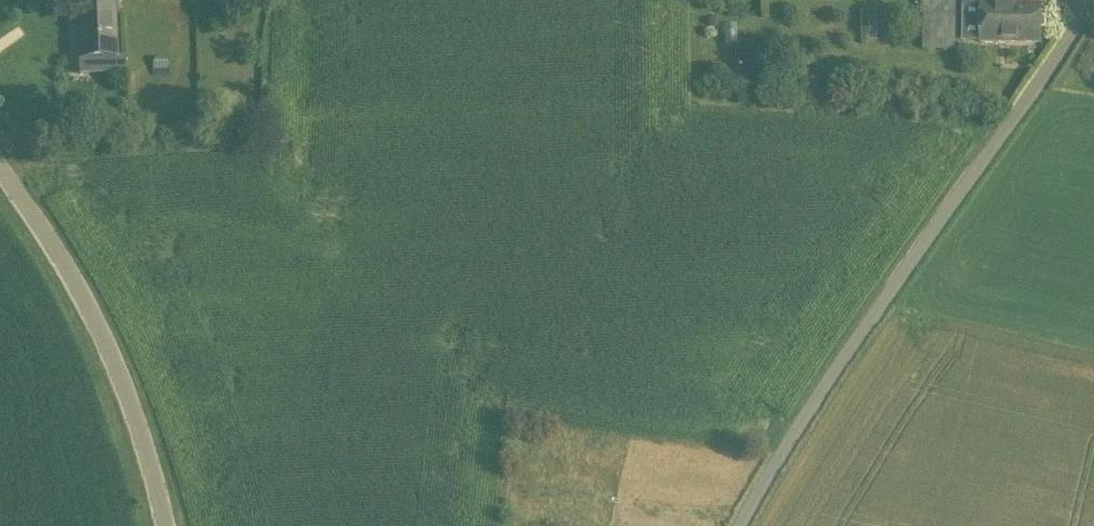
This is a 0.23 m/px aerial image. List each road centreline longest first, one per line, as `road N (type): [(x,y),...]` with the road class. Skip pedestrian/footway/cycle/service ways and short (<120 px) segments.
road 1 (unclassified): [(750,525),(845,365),(1093,7)]
road 2 (unclassified): [(165,525),(100,338),(46,238),(0,173)]

